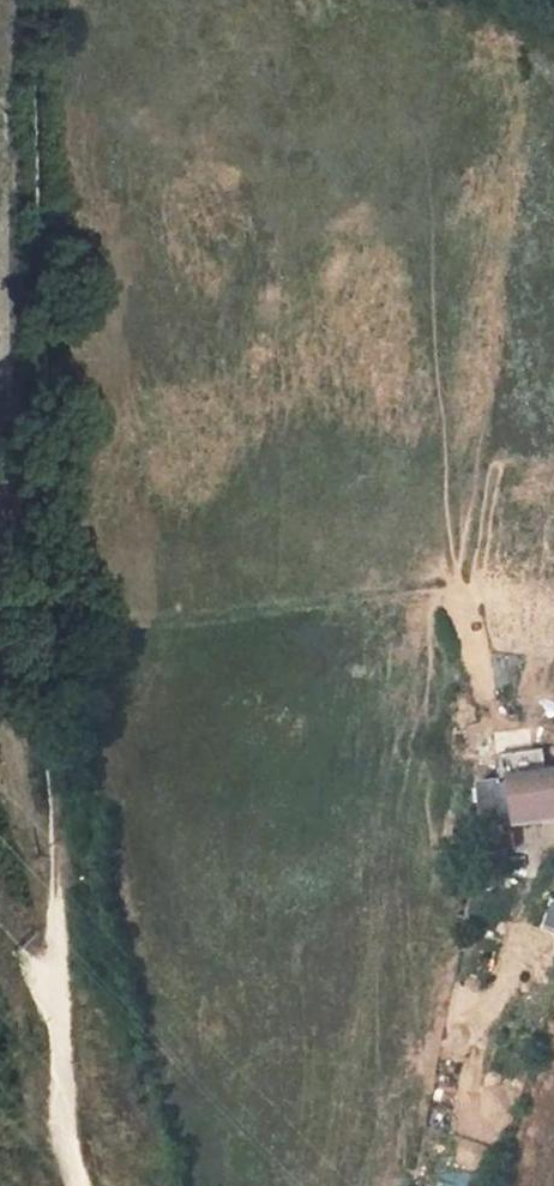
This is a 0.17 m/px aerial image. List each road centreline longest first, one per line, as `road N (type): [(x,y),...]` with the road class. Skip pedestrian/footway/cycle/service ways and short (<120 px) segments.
road 1 (track): [(51,409),(39,249),(49,0)]
road 2 (track): [(77,1185),(43,1118),(54,893)]

